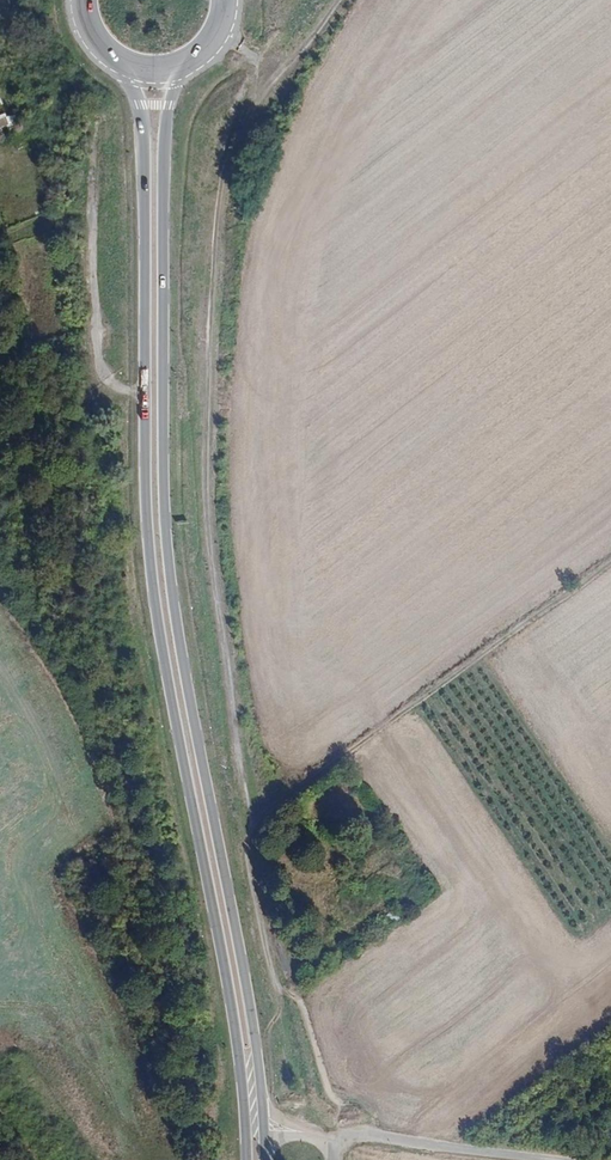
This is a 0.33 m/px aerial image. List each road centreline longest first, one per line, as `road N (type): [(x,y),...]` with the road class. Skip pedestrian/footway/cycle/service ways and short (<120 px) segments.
road 1 (track): [(335,0),(234,136),(198,329),(209,532),(253,907),(308,1130)]
road 2 (primary): [(112,54),(132,83),(143,135),(150,573),(237,1046),(247,1159)]
road 3 (primary): [(264,1127),(164,521),(162,145),(175,85),(197,53)]
road 4 (track): [(610,569),(247,831)]
road 5 (track): [(144,393),(118,390),(101,375),(93,346),(92,144)]
road 6 (unclassified): [(331,1134),(557,1159)]

